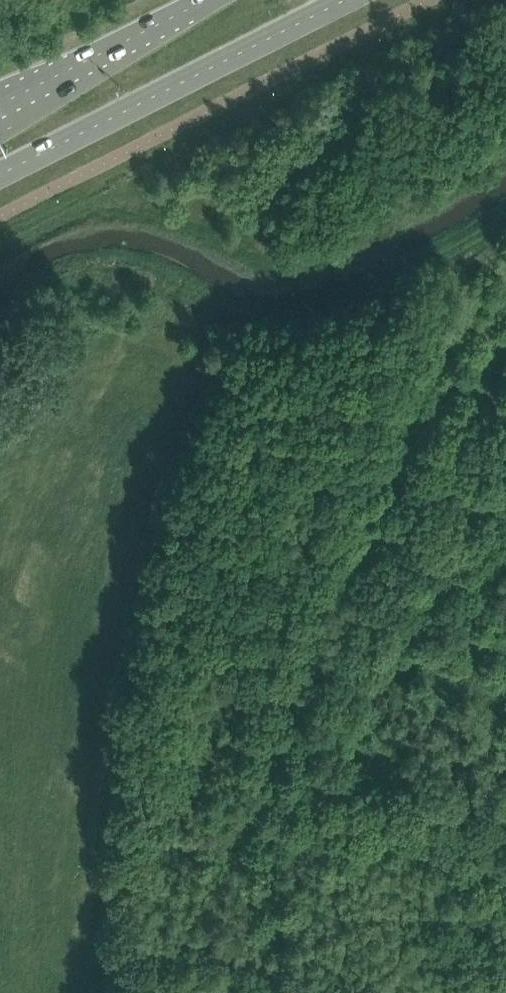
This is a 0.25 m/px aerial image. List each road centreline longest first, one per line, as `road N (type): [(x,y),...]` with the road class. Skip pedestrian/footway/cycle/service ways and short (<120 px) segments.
road 1 (primary): [(0,175),(341,0)]
road 2 (primary): [(201,0),(0,101)]

